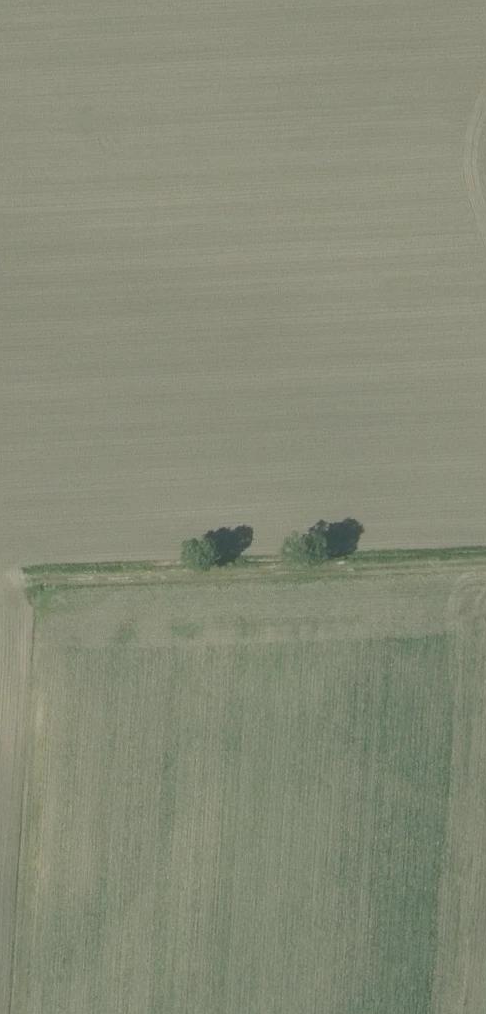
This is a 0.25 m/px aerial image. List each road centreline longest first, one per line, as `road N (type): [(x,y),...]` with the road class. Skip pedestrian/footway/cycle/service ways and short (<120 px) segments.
road 1 (track): [(485,560),(24,579)]

